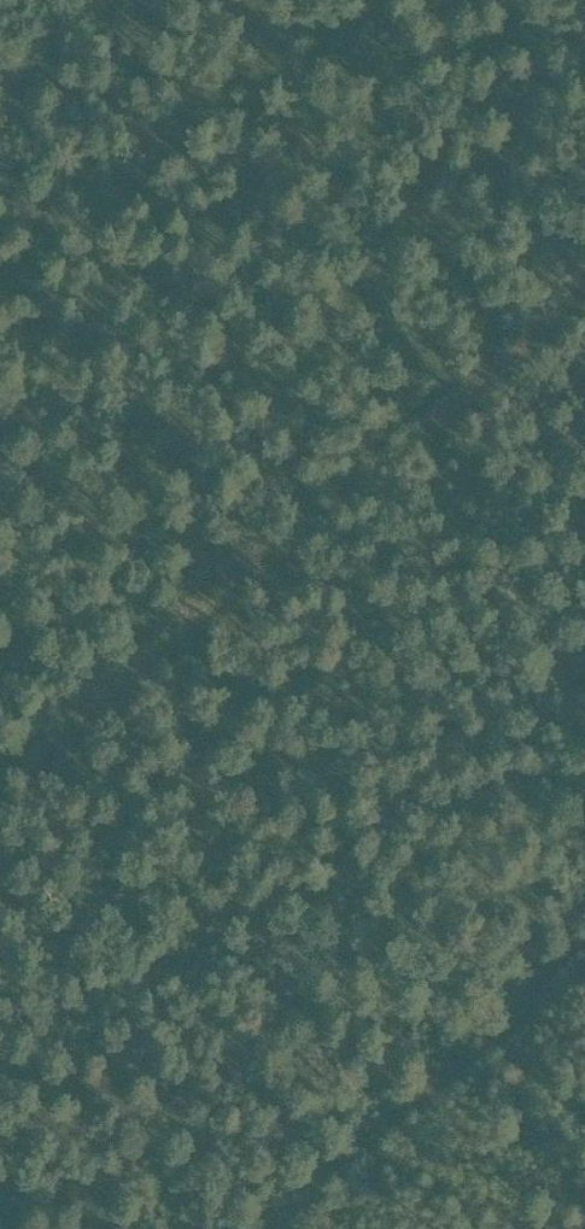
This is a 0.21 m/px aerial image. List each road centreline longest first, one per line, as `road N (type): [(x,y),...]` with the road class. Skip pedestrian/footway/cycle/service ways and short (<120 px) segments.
road 1 (track): [(0,779),(584,288)]
road 2 (track): [(584,952),(257,1228)]
road 3 (track): [(0,101),(118,0)]

